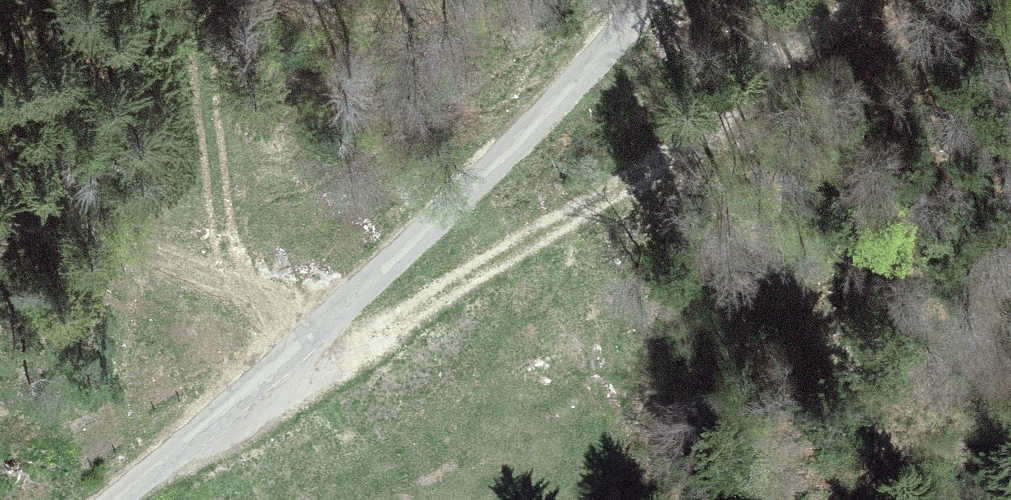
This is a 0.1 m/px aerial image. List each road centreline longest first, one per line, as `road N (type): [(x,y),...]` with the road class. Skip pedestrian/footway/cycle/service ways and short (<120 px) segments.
road 1 (track): [(827,0),(760,79),(556,230),(223,426)]
road 2 (unclassified): [(644,0),(546,118),(223,426),(126,499)]
road 3 (track): [(315,337),(127,258),(0,228)]

